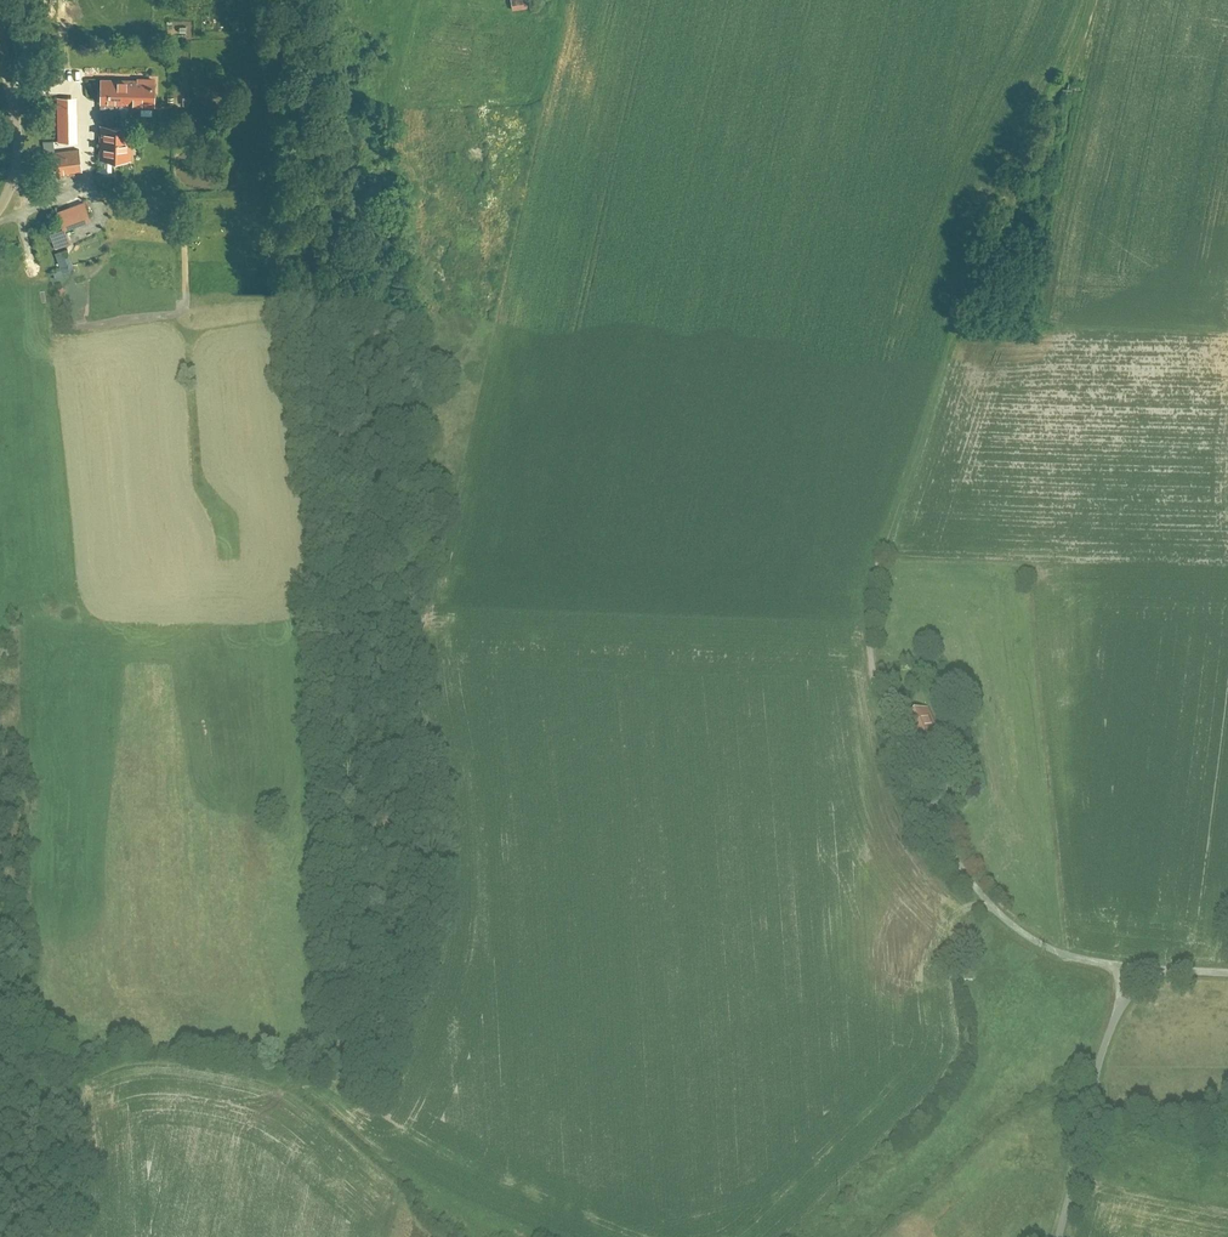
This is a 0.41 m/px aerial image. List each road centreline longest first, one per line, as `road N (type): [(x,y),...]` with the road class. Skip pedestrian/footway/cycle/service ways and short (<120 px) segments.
road 1 (residential): [(1127,969),(1033,942),(963,873),(898,747),(875,679),(872,603)]
road 2 (unclassified): [(1060,1236),(1127,969)]
road 3 (residential): [(0,208),(16,170),(18,134),(0,31)]

